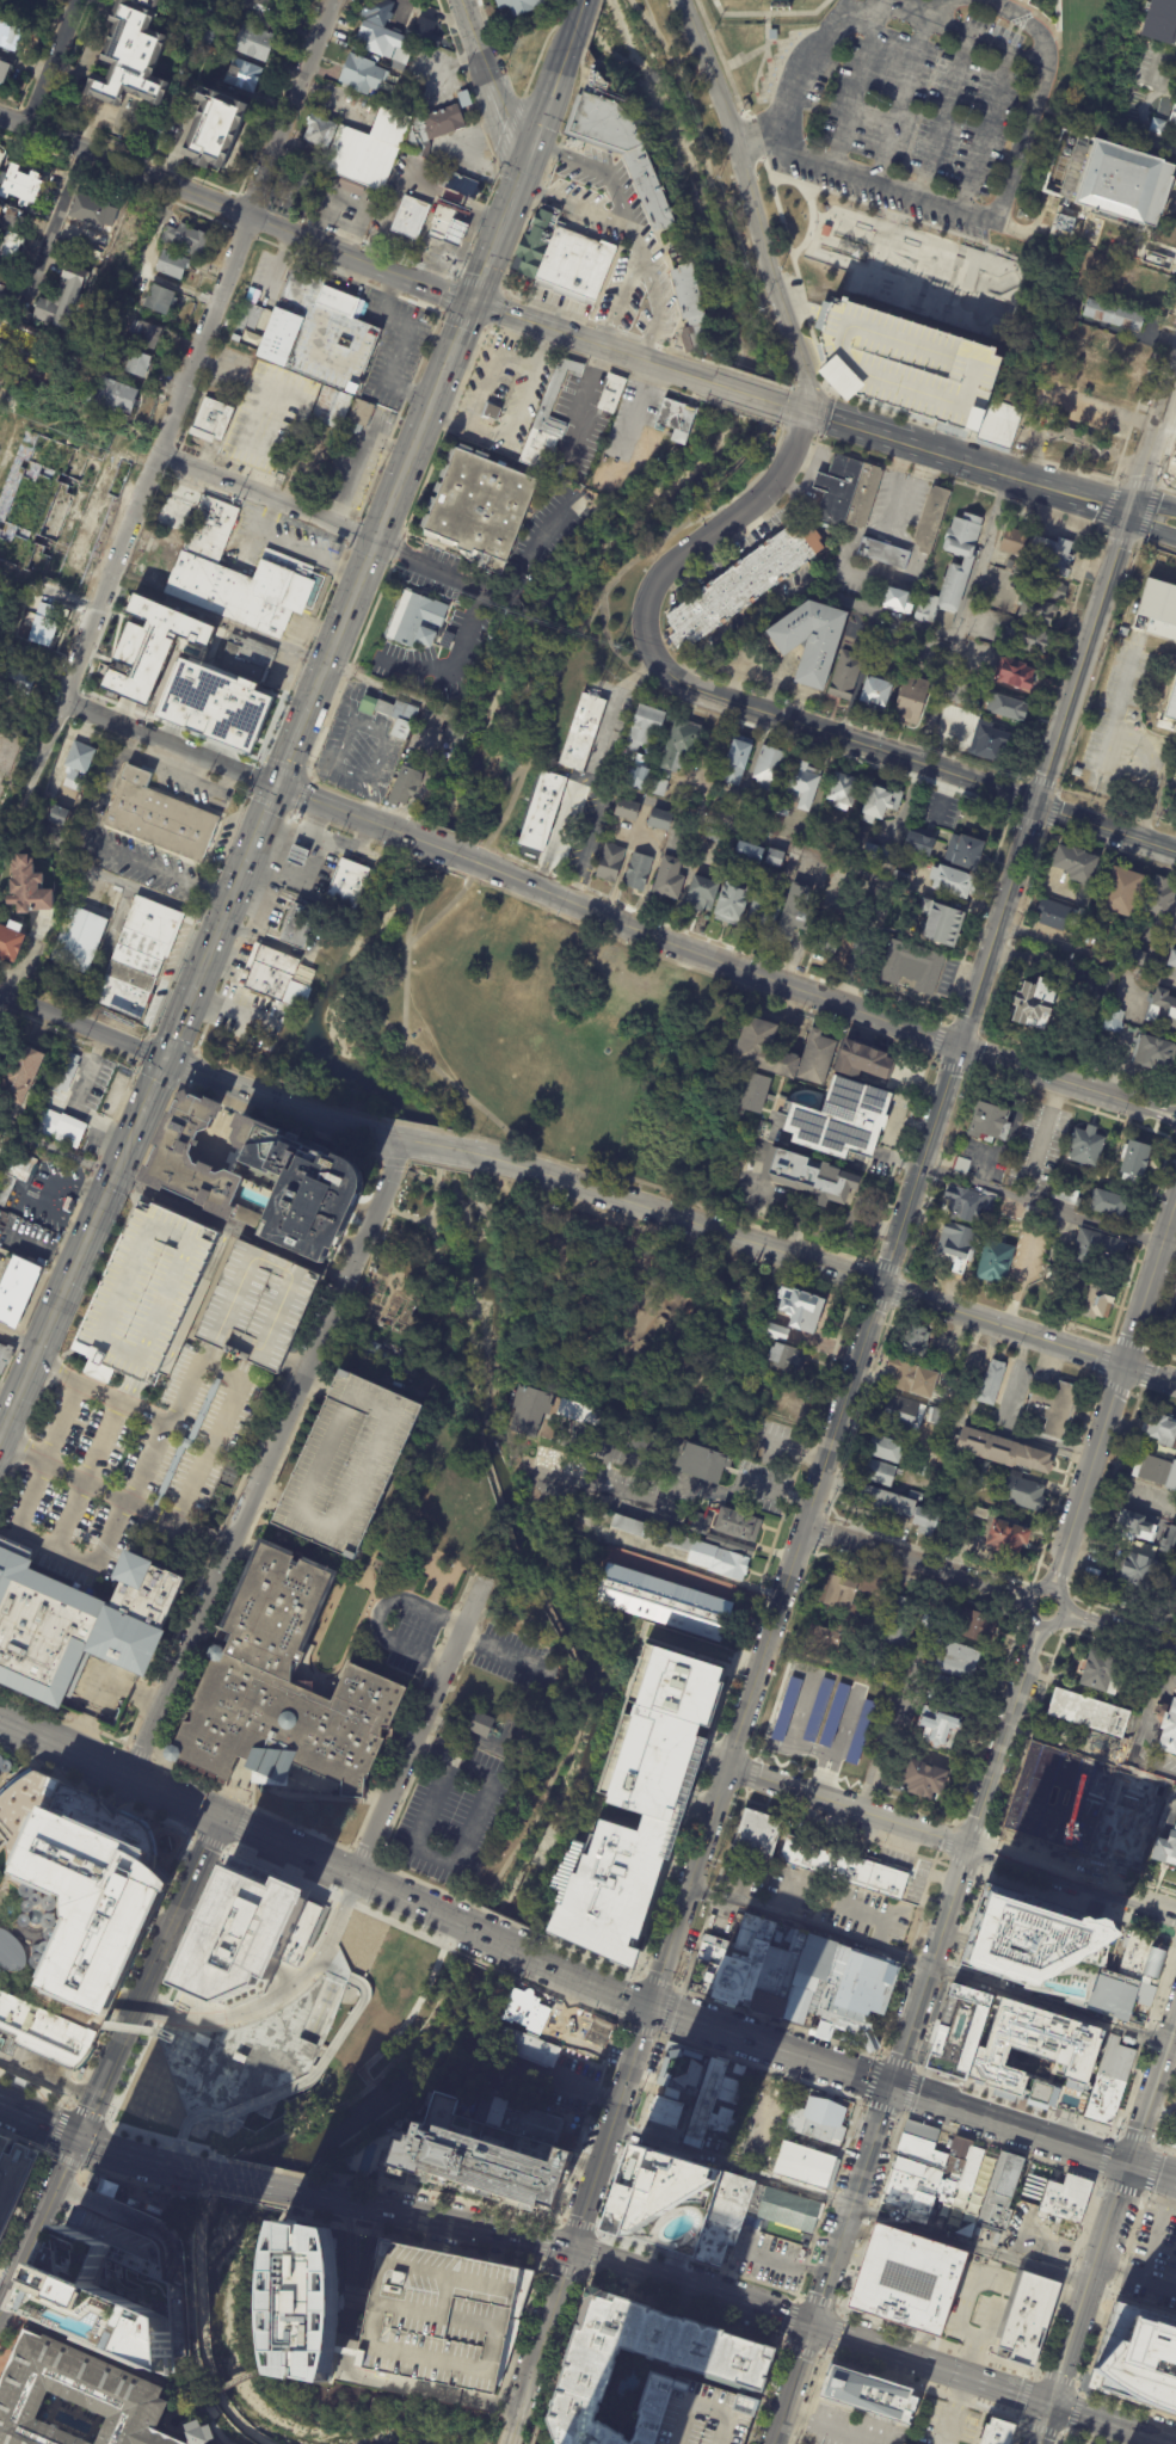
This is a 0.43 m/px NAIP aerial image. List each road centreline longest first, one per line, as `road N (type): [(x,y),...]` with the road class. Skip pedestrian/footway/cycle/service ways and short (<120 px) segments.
road 1 (residential): [(774,2443),(1024,1670)]
road 2 (residential): [(393,1139),(395,1163),(128,1781)]
road 3 (residential): [(529,2377),(727,1766)]
road 4 (residential): [(27,782),(253,215)]
road 5 (residential): [(958,1049),(455,854)]
road 6 (residential): [(881,1288),(1038,806)]
road 7 (secondary): [(571,2249),(1051,2405)]
road 8 (secondary): [(462,1928),(5,1728)]
road 9 (secondary): [(1128,2163),(665,2014)]
road 10 (residential): [(1175,1911),(727,1766)]
road 11 (residential): [(1038,806),(1175,372)]
road 12 (residential): [(400,1140),(313,1118),(0,993)]
road 13 (residential): [(881,1288),(481,1156)]
road 14 (tertiary): [(1038,806),(698,691),(654,657)]
road 15 (residential): [(400,832),(60,698)]
road 16 (secondary): [(1132,513),(783,407)]
road 17 (residential): [(1066,1543),(1175,1198)]
road 18 (primary): [(304,709),(438,381)]
road 19 (residential): [(75,2137),(222,1823)]
road 20 (residential): [(352,1880),(481,1582)]
road 21 (tertiary): [(782,295),(728,112),(684,0)]
road 22 (residential): [(1175,1384),(881,1288)]
road 23 (secondary): [(301,2191),(571,2249)]
road 24 (tertiary): [(253,215),(0,116)]
road 25 (primary): [(37,1353),(141,1114)]
road 26 (residential): [(804,1531),(881,1288)]
road 27 (residential): [(1051,2405),(1128,2163)]
road 28 (residential): [(727,1766),(804,1531)]
road 29 (secondary): [(0,2104),(75,2137),(222,2175)]
road 30 (tertiary): [(470,301),(253,215)]
road 31 (residential): [(159,453),(375,540)]
road 32 (residential): [(253,215),(334,0)]
road 33 (residential): [(0,2306),(75,2137)]
road 34 (residential): [(980,1586),(804,1531)]
road 35 (residential): [(1134,1104),(958,1049)]
road 36 (tertiary): [(654,657),(646,621),(657,584),(721,530)]
road 37 (residential): [(1128,2163),(1175,2015)]
road 38 (tertiary): [(721,530),(786,470),(805,414)]
road 39 (residential): [(29,283),(84,147)]
road 40 (tertiary): [(1175,854),(1038,806)]
road 41 (residential): [(375,540),(506,596)]
road 42 (secondary): [(603,347),(470,301)]
road 43 (residential): [(30,128),(80,0)]
road 44 (primary): [(524,176),(568,48)]
road 45 (primary): [(195,983),(242,863)]
road 46 (secondary): [(1051,2405),(1172,2443)]
road 47 (secondary): [(648,2009),(534,1959)]
road 48 (tertiary): [(805,414),(804,368),(782,295)]

